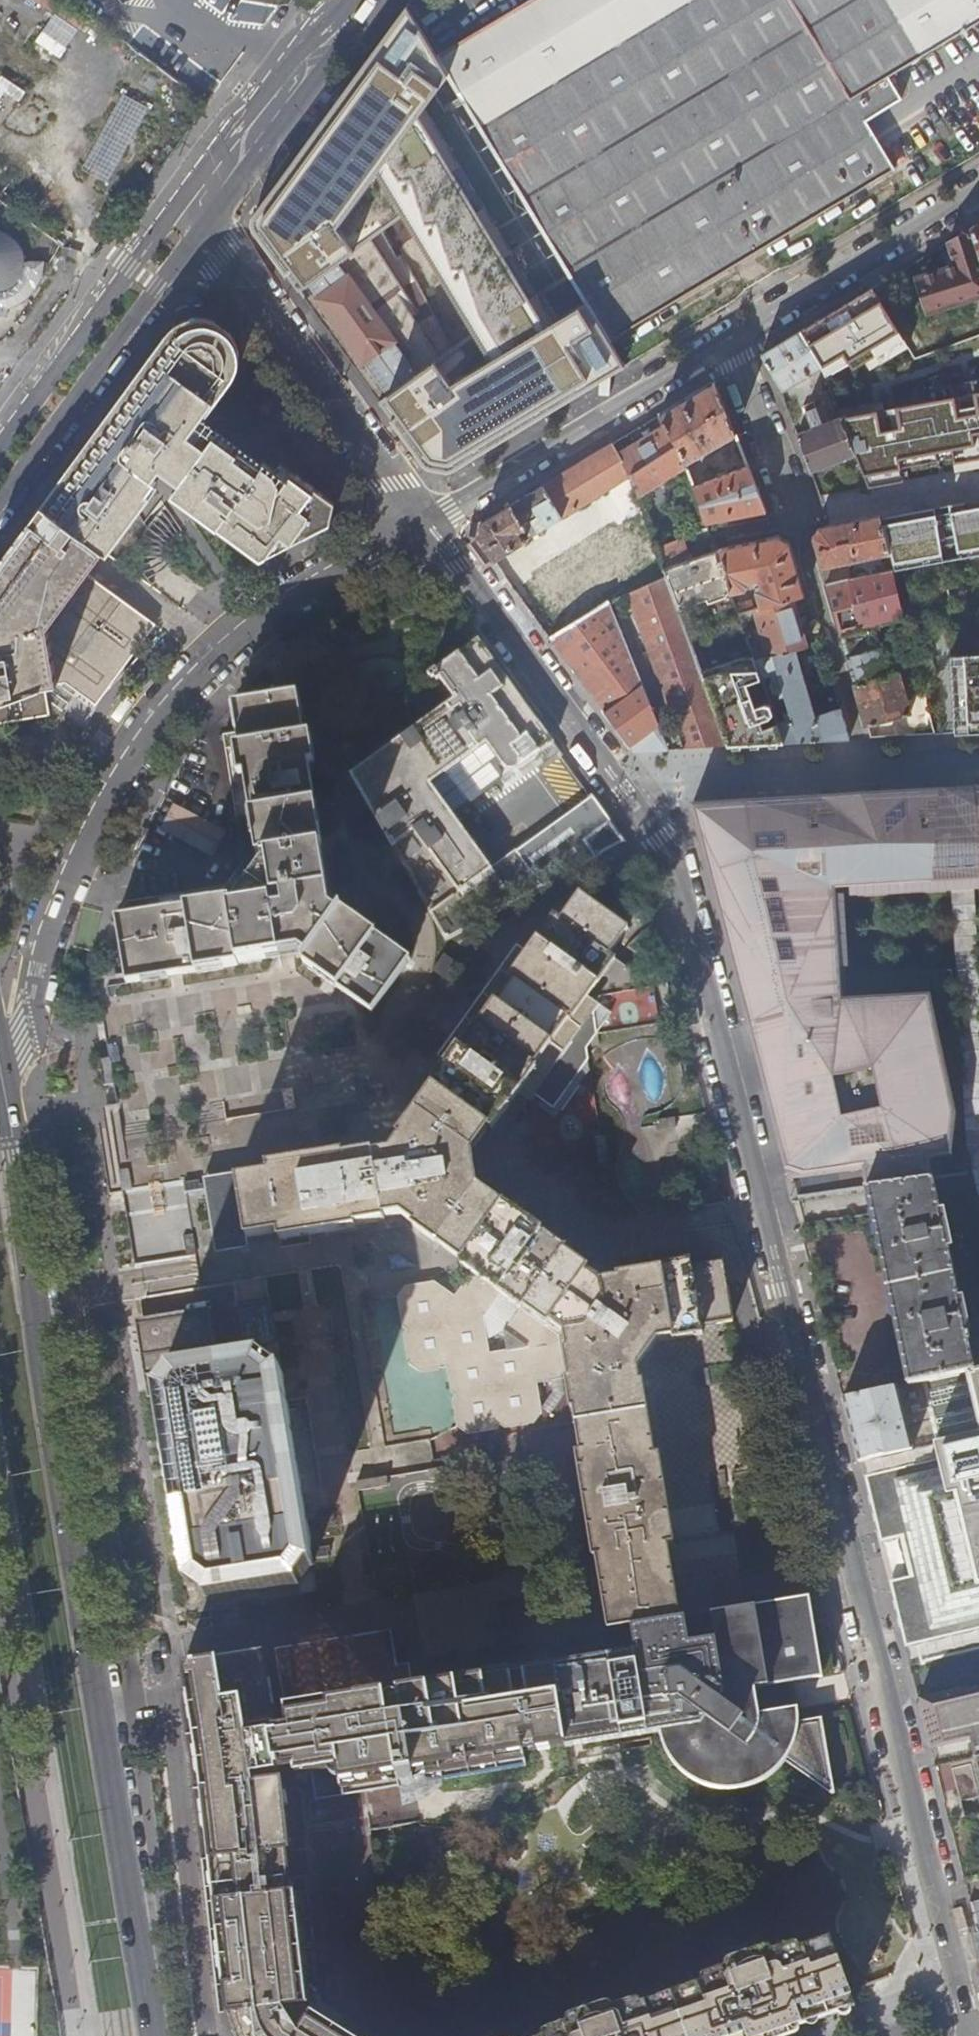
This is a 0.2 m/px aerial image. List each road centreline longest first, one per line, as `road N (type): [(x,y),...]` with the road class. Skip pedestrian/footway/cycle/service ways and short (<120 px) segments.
road 1 (residential): [(627,794),(671,851),(974,2035)]
road 2 (residential): [(0,1063),(28,1019),(46,932),(82,844),(124,758),(167,701),(212,651),(267,609),(420,524)]
road 3 (residential): [(420,524),(978,186)]
road 4 (primary): [(84,1614),(0,1068)]
road 5 (residential): [(203,2035),(154,1676),(84,1614)]
road 6 (primary): [(153,2035),(84,1614)]
road 7 (residential): [(189,210),(420,524)]
road 8 (residential): [(627,794),(649,781),(978,763)]
road 9 (primary): [(0,501),(186,251),(189,210)]
road 10 (residential): [(420,524),(627,794)]
road 11 (primary): [(189,210),(152,233),(0,450)]
road 12 (primary): [(189,210),(351,0)]

